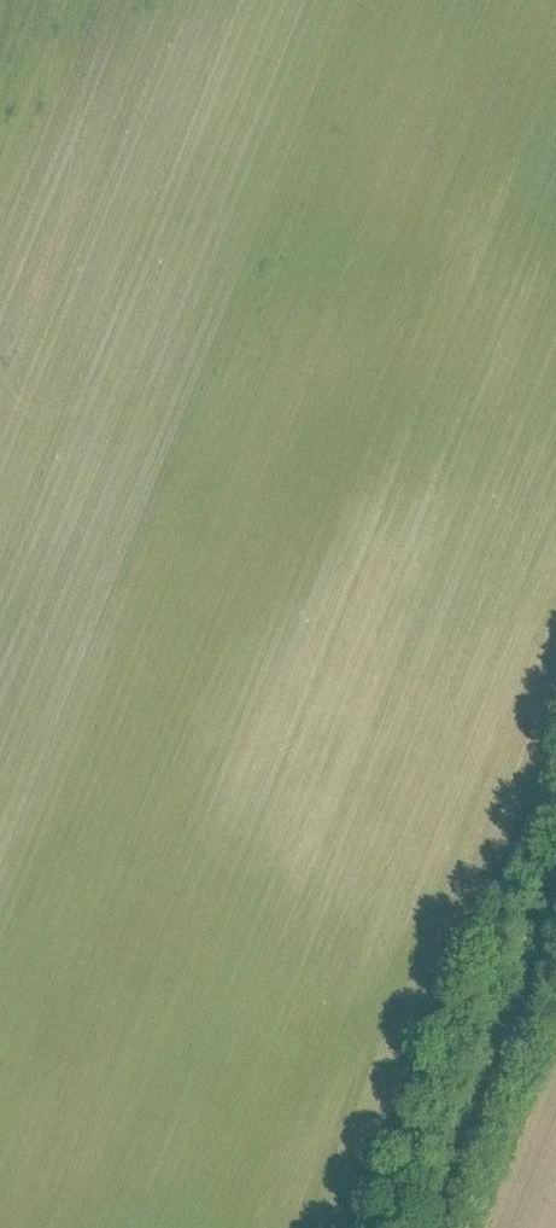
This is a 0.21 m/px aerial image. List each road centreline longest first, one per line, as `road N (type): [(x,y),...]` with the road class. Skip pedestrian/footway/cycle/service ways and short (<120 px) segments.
road 1 (track): [(555,958),(447,1227)]

